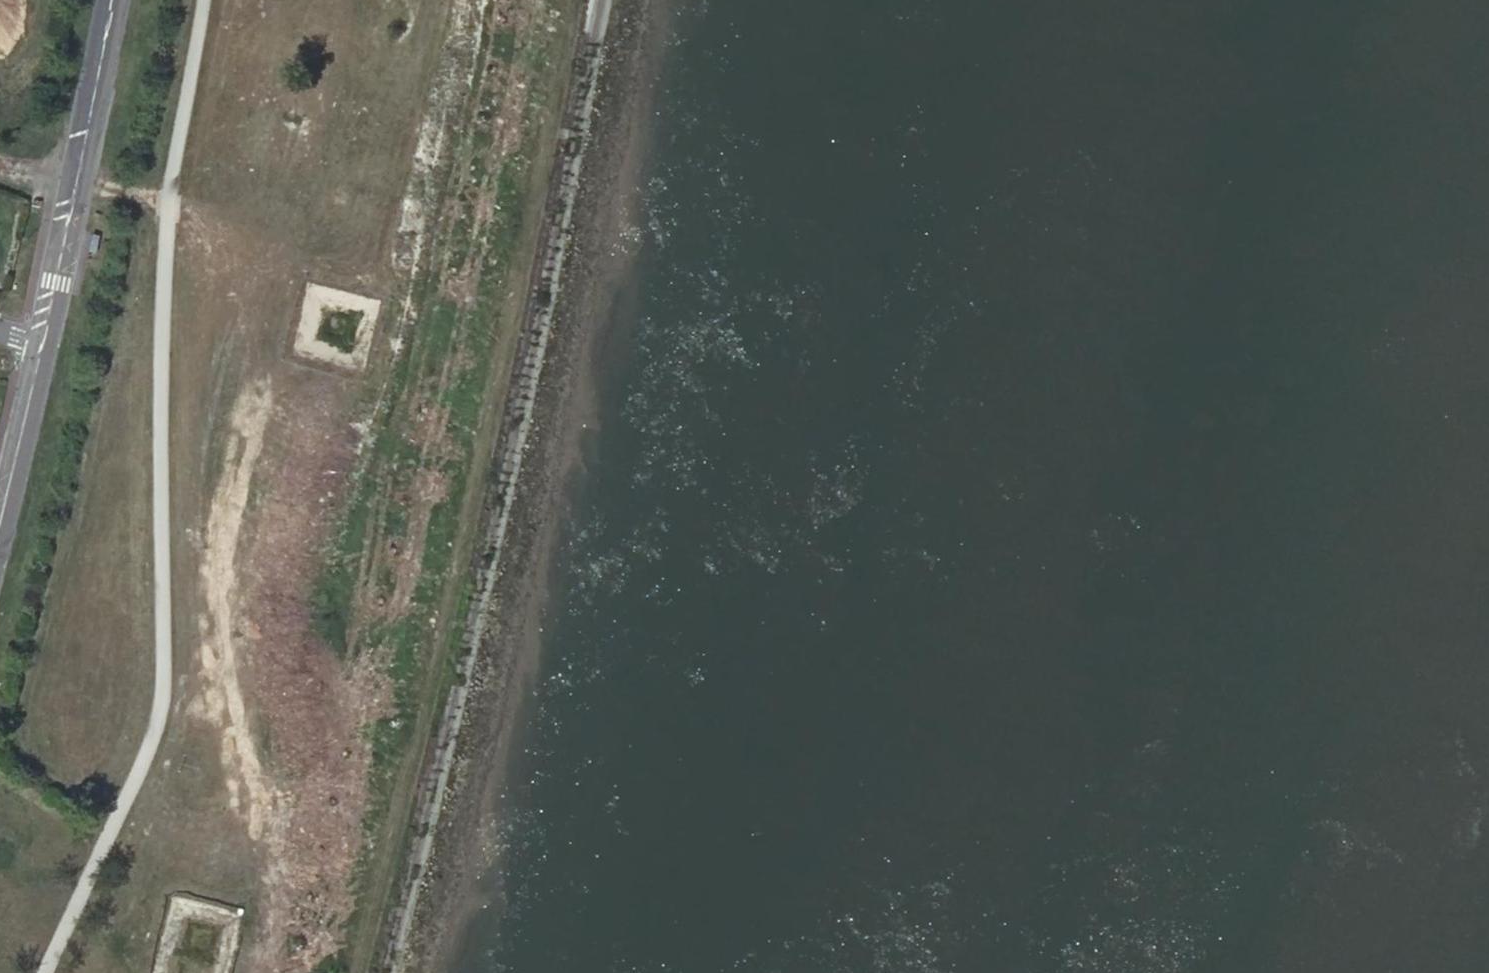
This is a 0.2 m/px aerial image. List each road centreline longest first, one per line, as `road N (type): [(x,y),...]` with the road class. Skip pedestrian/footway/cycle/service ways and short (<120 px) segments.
road 1 (secondary): [(106,0),(40,346)]
road 2 (secondary): [(40,346),(0,516)]

